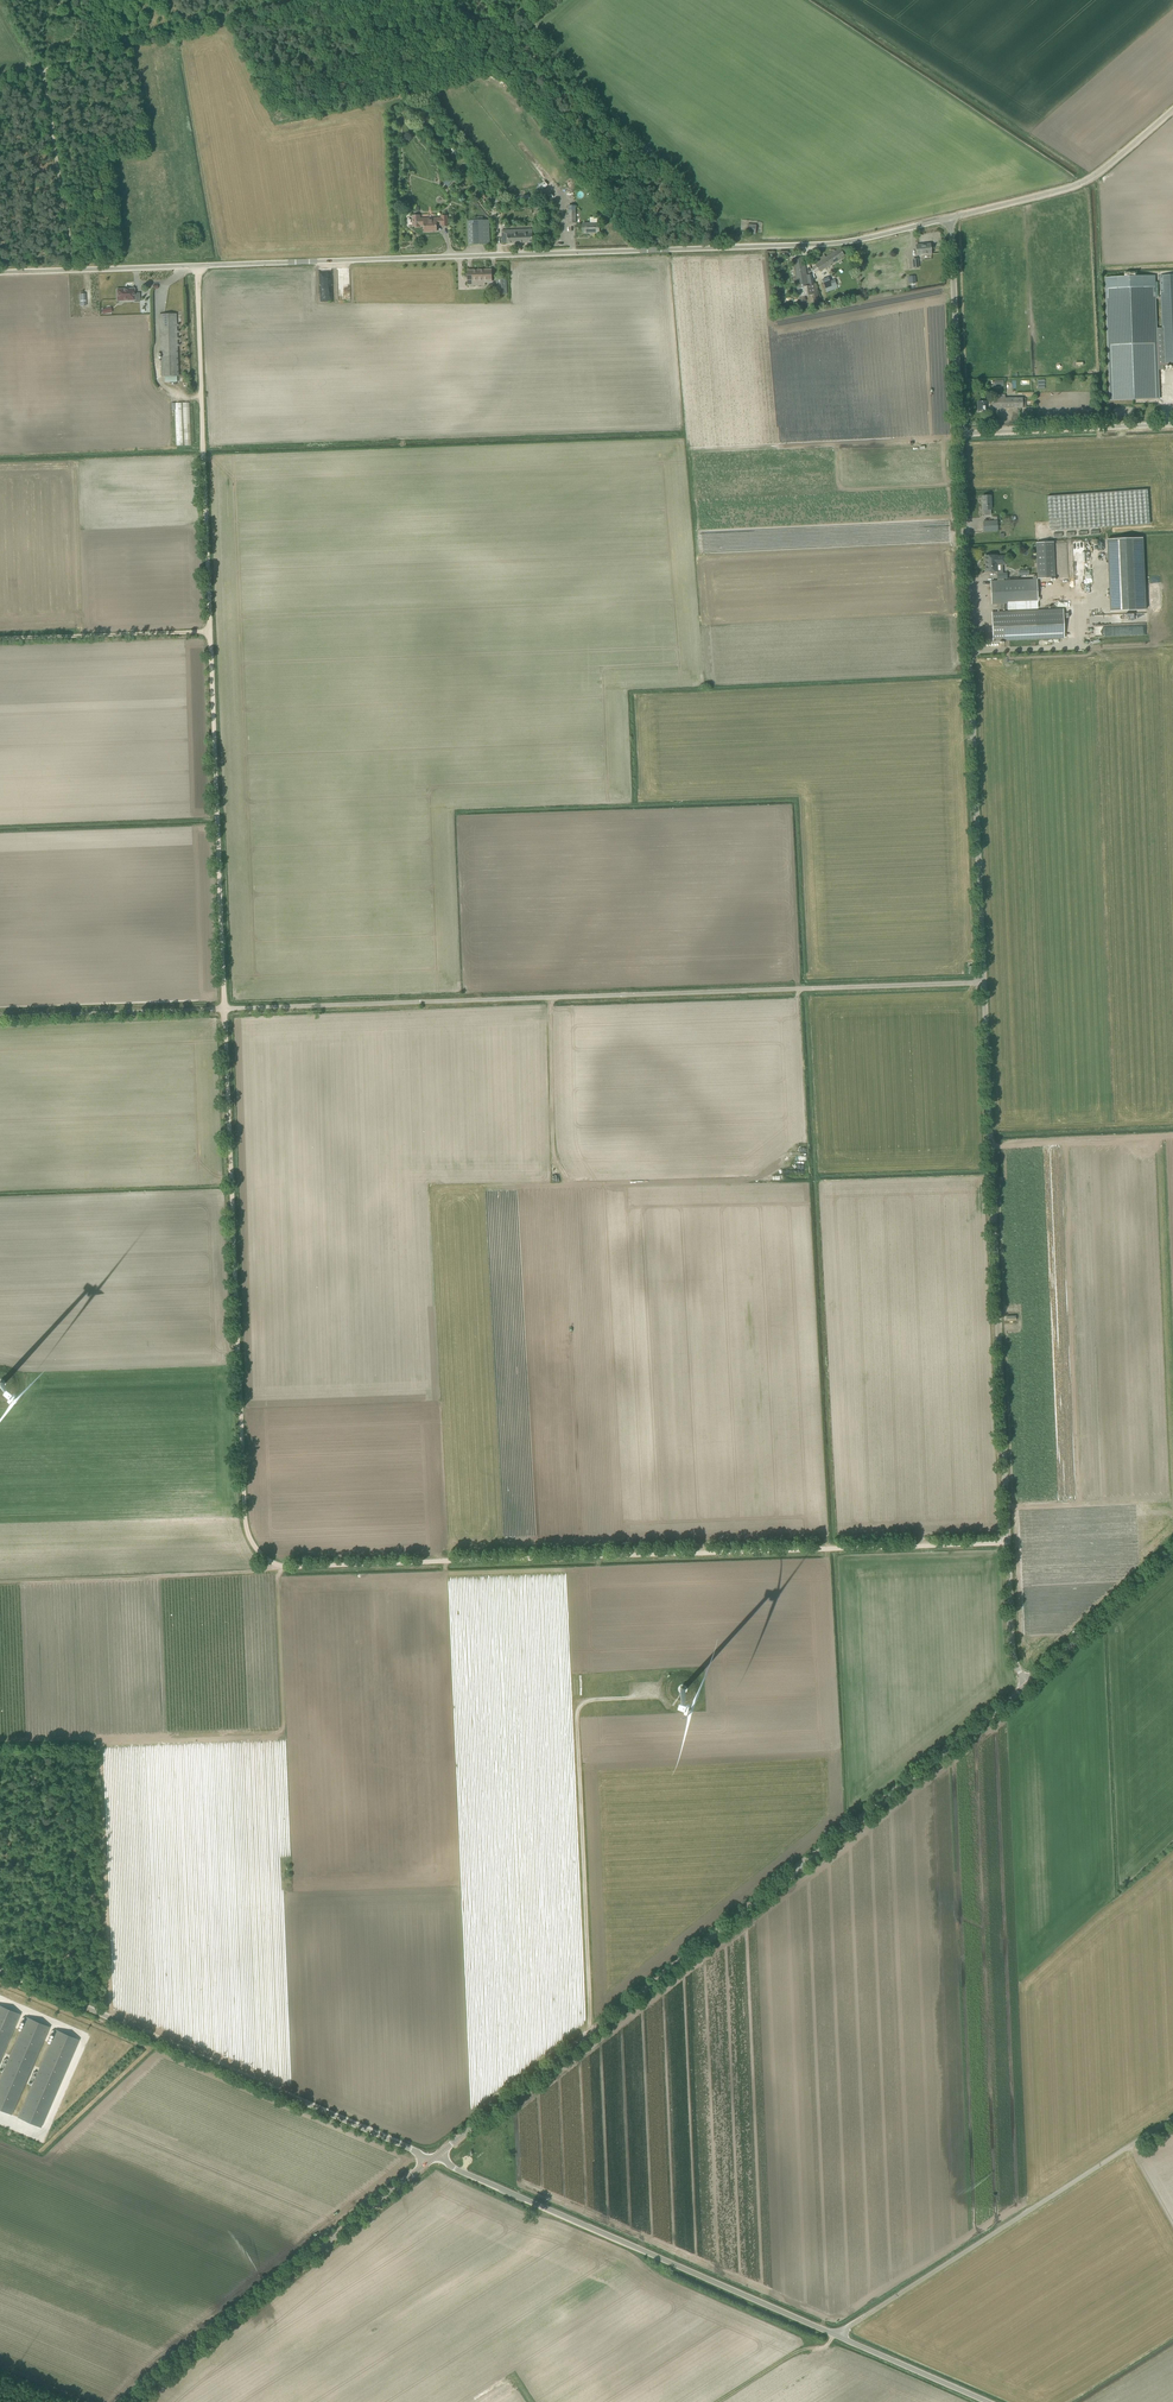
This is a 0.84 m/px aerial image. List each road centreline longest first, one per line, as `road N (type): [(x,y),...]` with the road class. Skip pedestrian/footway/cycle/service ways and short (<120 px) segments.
road 1 (track): [(210,633),(246,1527),(255,1551),(287,1567),(1008,1543)]
road 2 (unclassified): [(0,1016),(983,984)]
road 3 (unclassified): [(0,274),(801,243),(947,214)]
road 4 (tertiary): [(440,2152),(1024,1685)]
road 5 (unclassified): [(1024,1685),(1013,1658),(983,984)]
road 6 (unclassified): [(983,984),(959,434)]
road 7 (unclassified): [(427,2163),(417,2152),(0,1972)]
road 8 (unclassified): [(840,2337),(451,2166),(440,2152)]
road 9 (unclassified): [(840,2337),(1172,2117)]
road 10 (tertiary): [(132,2401),(427,2163)]
road 11 (track): [(199,268),(210,633)]
road 12 (track): [(287,1567),(0,1581)]
road 13 (track): [(41,67),(304,0)]
road 14 (unclassified): [(947,214),(1070,188),(1172,110)]
road 15 (unclassified): [(959,434),(947,214)]
road 16 (unclassified): [(959,434),(1172,424)]
road 17 (track): [(210,633),(0,640)]
road 18 (track): [(73,272),(41,67)]
road 19 (tertiary): [(1024,1685),(1172,1550)]
road 20 (unclassified): [(989,2401),(840,2337)]
road 21 (track): [(834,2334),(717,2401)]

